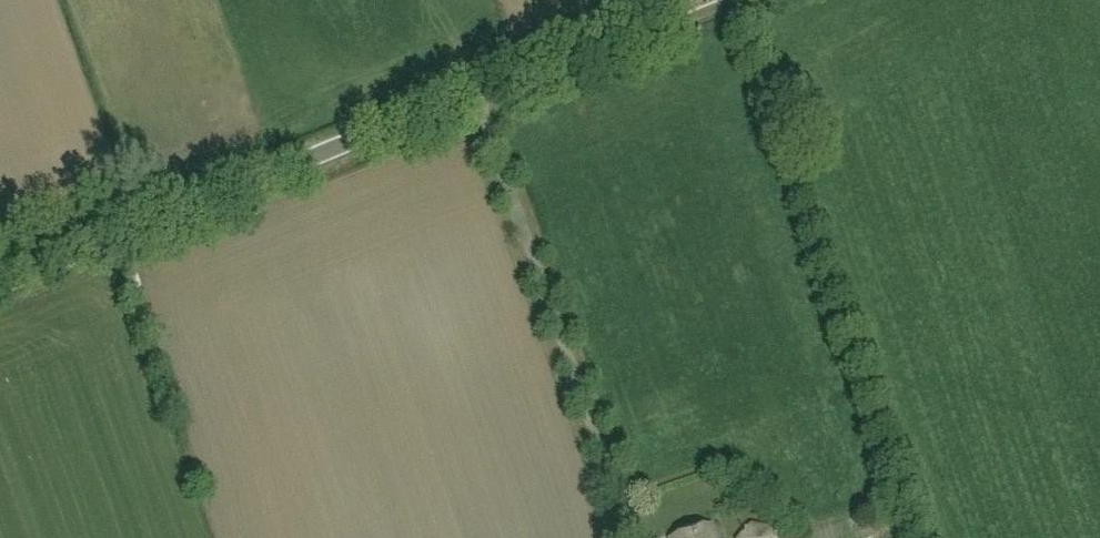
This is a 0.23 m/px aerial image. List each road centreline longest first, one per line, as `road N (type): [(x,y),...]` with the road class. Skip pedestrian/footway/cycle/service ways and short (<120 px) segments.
road 1 (unclassified): [(0,286),(692,0)]

